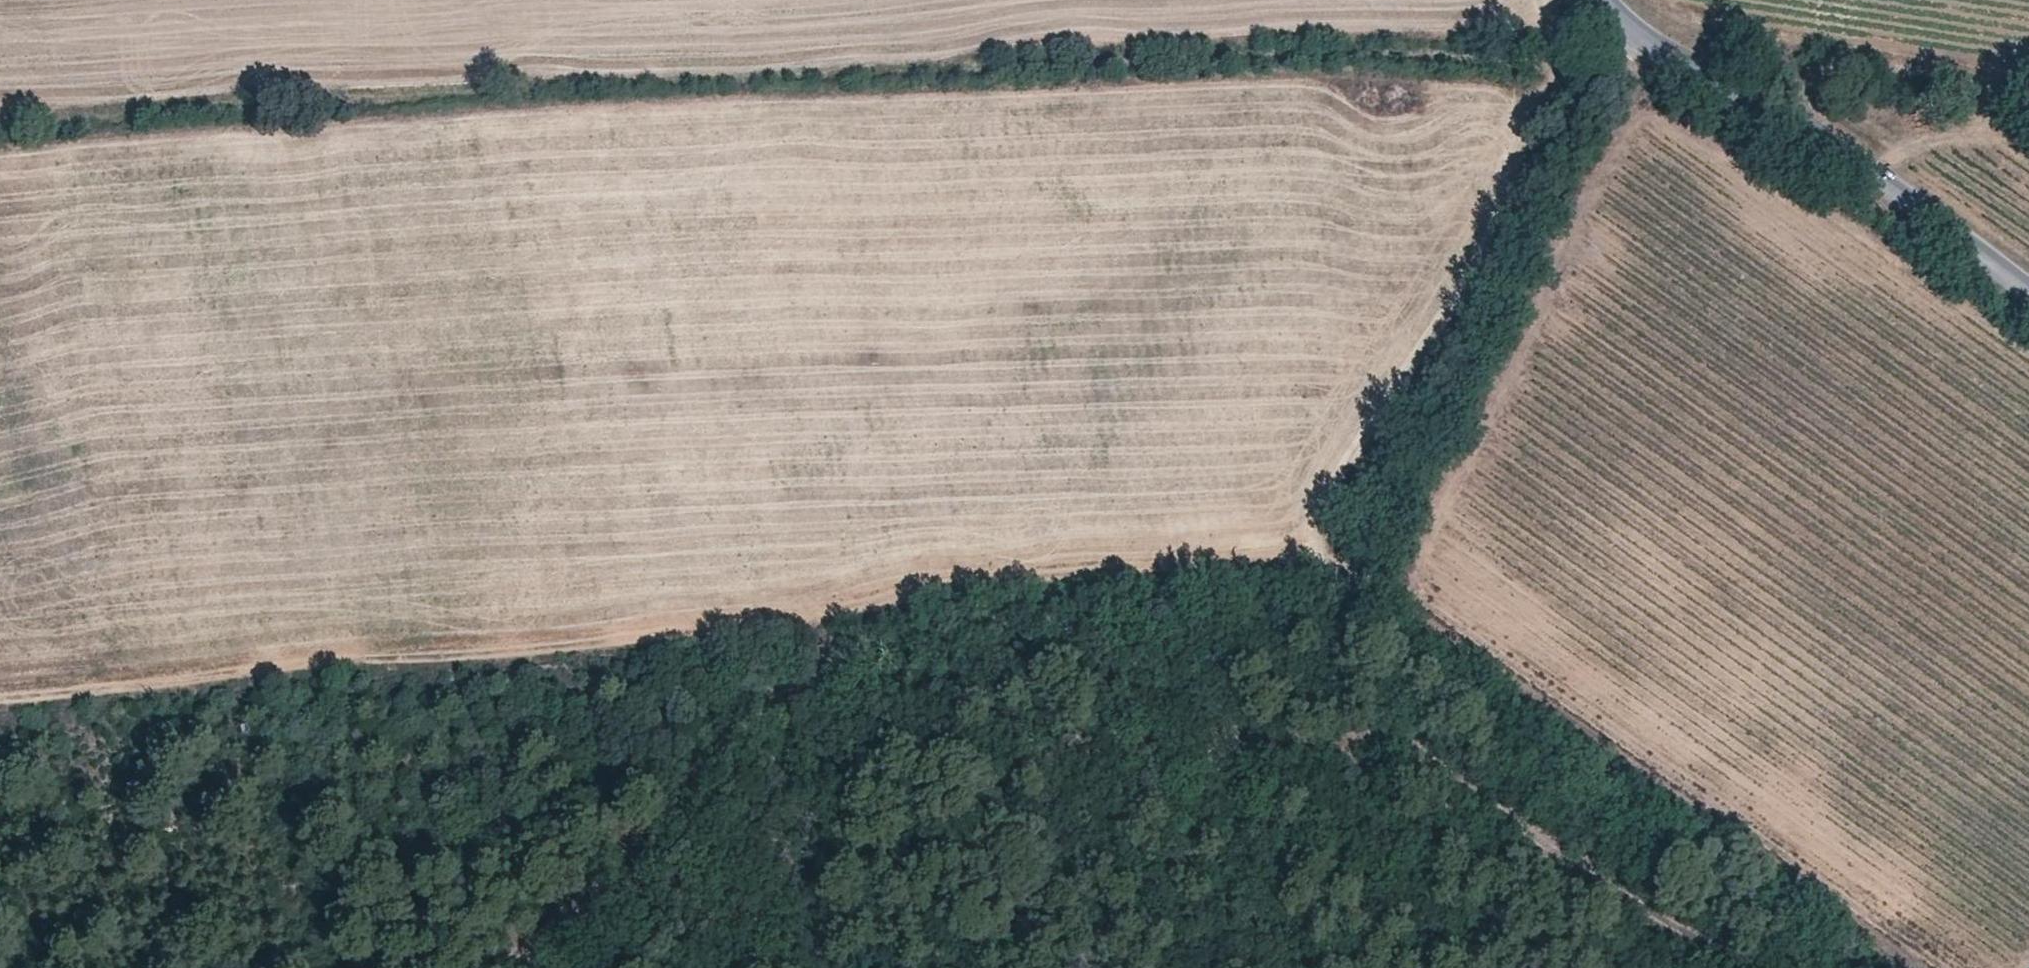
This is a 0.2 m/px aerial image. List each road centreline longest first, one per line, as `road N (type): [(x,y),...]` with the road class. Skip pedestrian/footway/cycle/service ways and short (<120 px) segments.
road 1 (track): [(0,147),(905,75),(1650,51)]
road 2 (unclassified): [(2028,287),(1834,149),(1650,51),(1597,0)]

